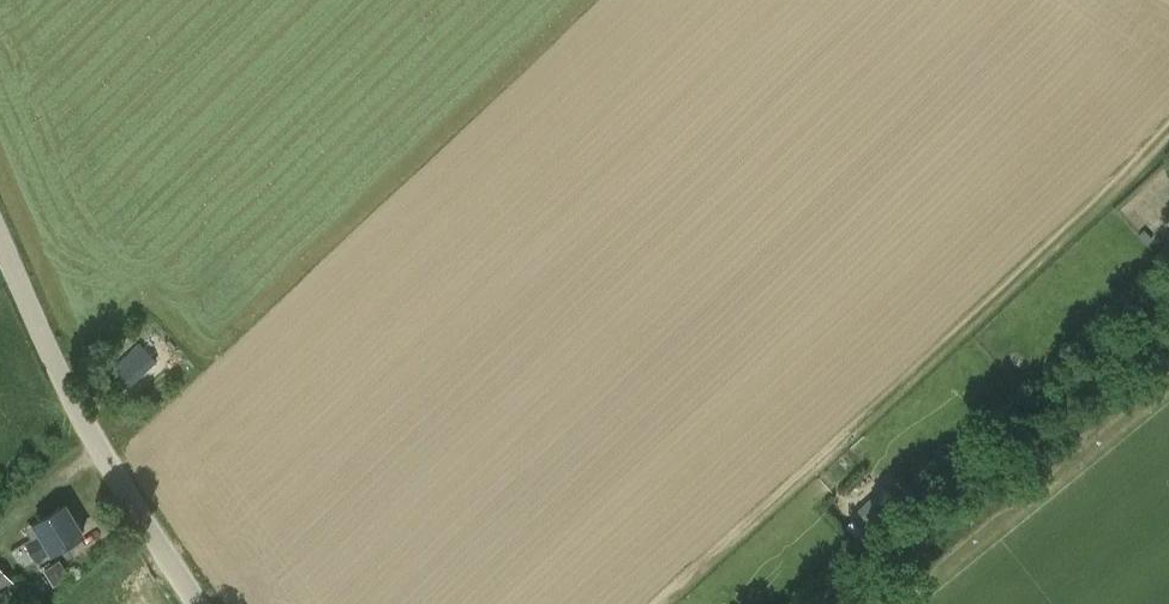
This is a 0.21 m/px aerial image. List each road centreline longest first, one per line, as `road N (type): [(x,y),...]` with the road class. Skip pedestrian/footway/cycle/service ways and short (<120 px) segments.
road 1 (track): [(660,603),(1168,131)]
road 2 (unclassified): [(0,237),(73,400),(202,603)]

